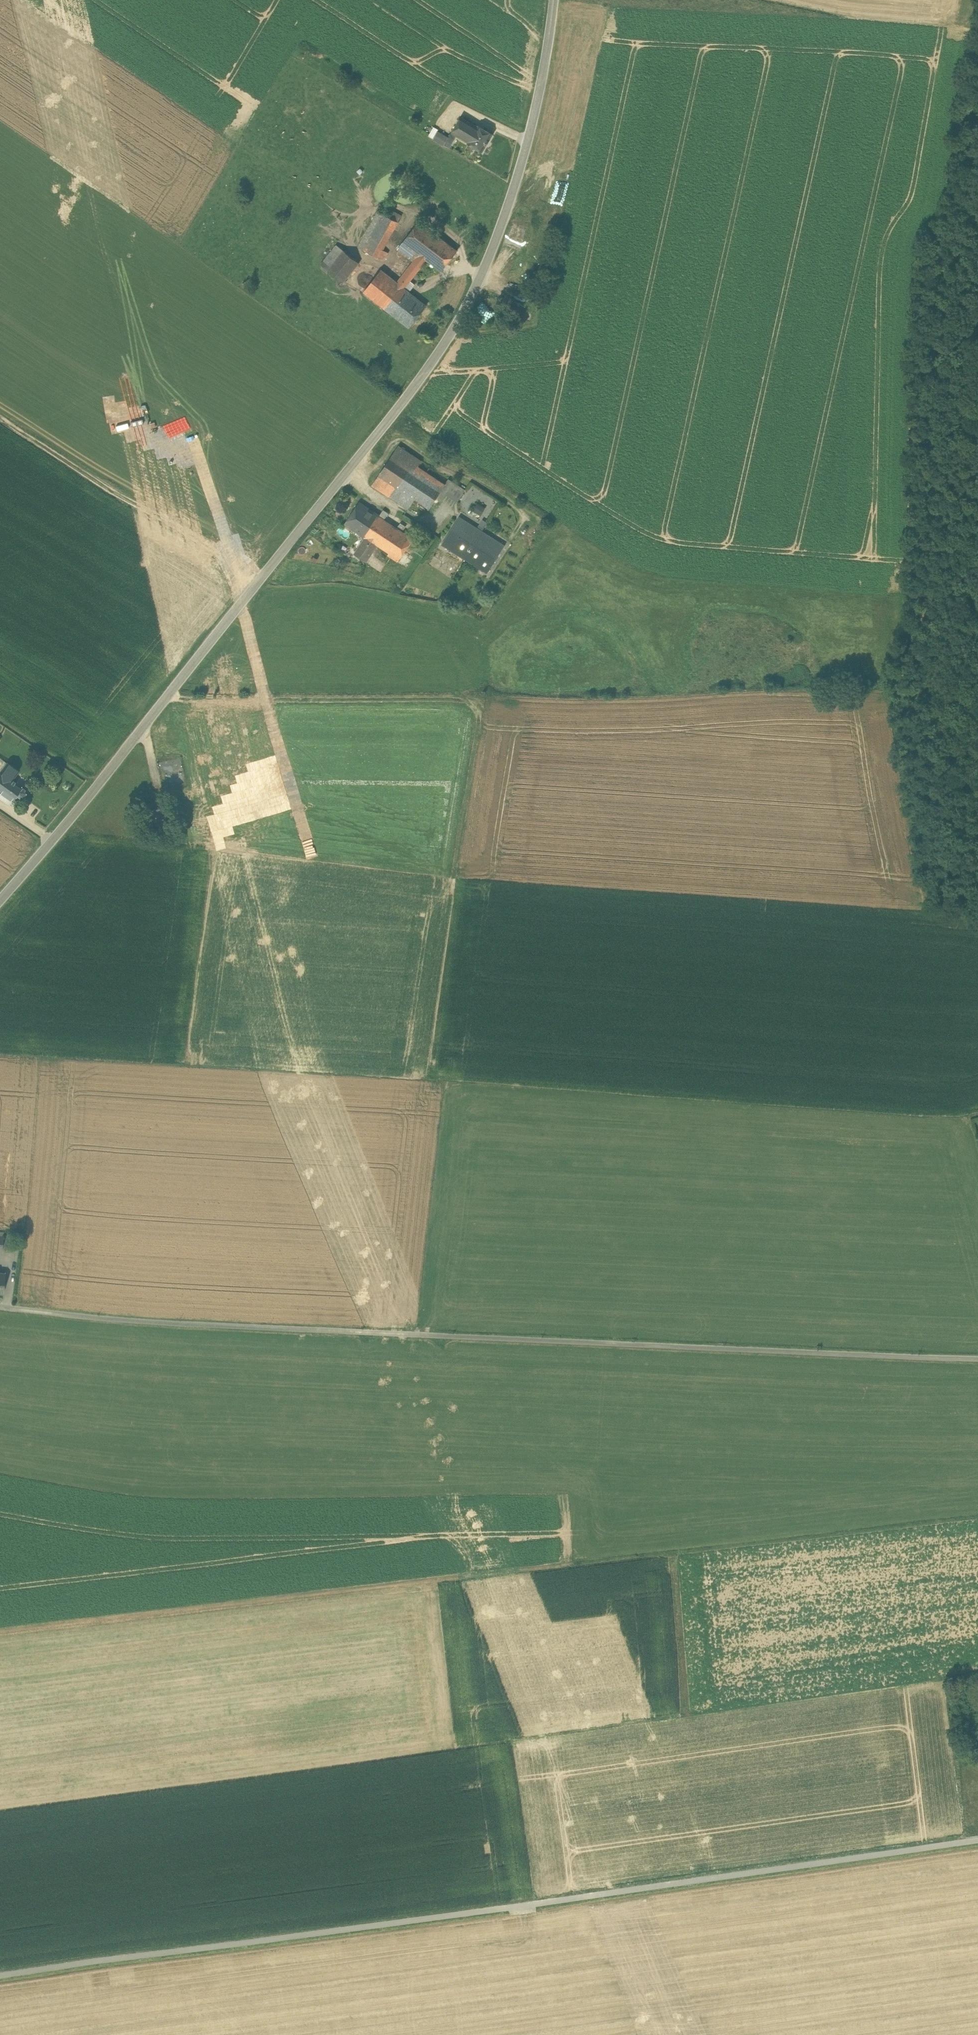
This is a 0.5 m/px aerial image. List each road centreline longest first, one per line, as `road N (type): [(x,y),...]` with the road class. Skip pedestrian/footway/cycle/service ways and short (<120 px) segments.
road 1 (tertiary): [(0,900),(454,333),(531,138),(555,0)]
road 2 (track): [(977,1515),(0,1628)]
road 3 (unclassified): [(0,1306),(186,1323),(977,1357)]
road 4 (track): [(168,693),(482,698),(460,871)]
road 5 (track): [(263,575),(0,416)]

